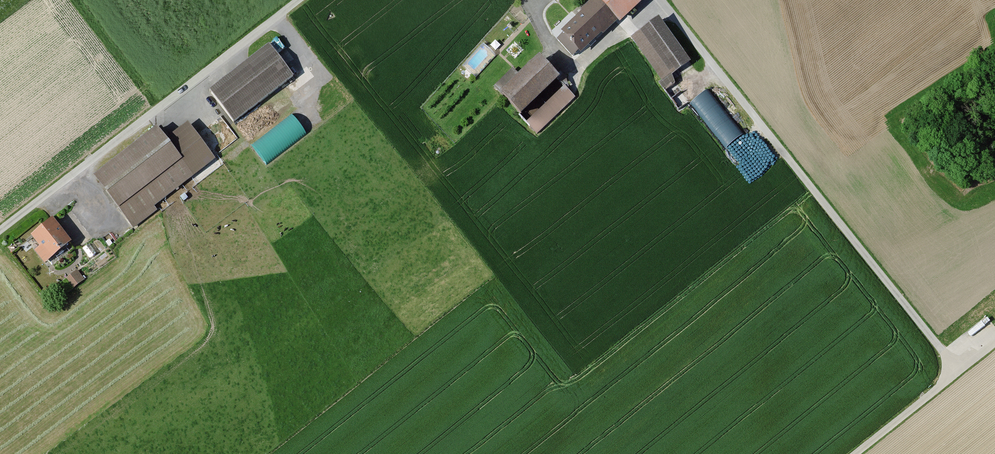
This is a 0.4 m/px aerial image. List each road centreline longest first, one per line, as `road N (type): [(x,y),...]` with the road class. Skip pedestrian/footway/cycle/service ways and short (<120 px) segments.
road 1 (track): [(853,453),(994,341)]

